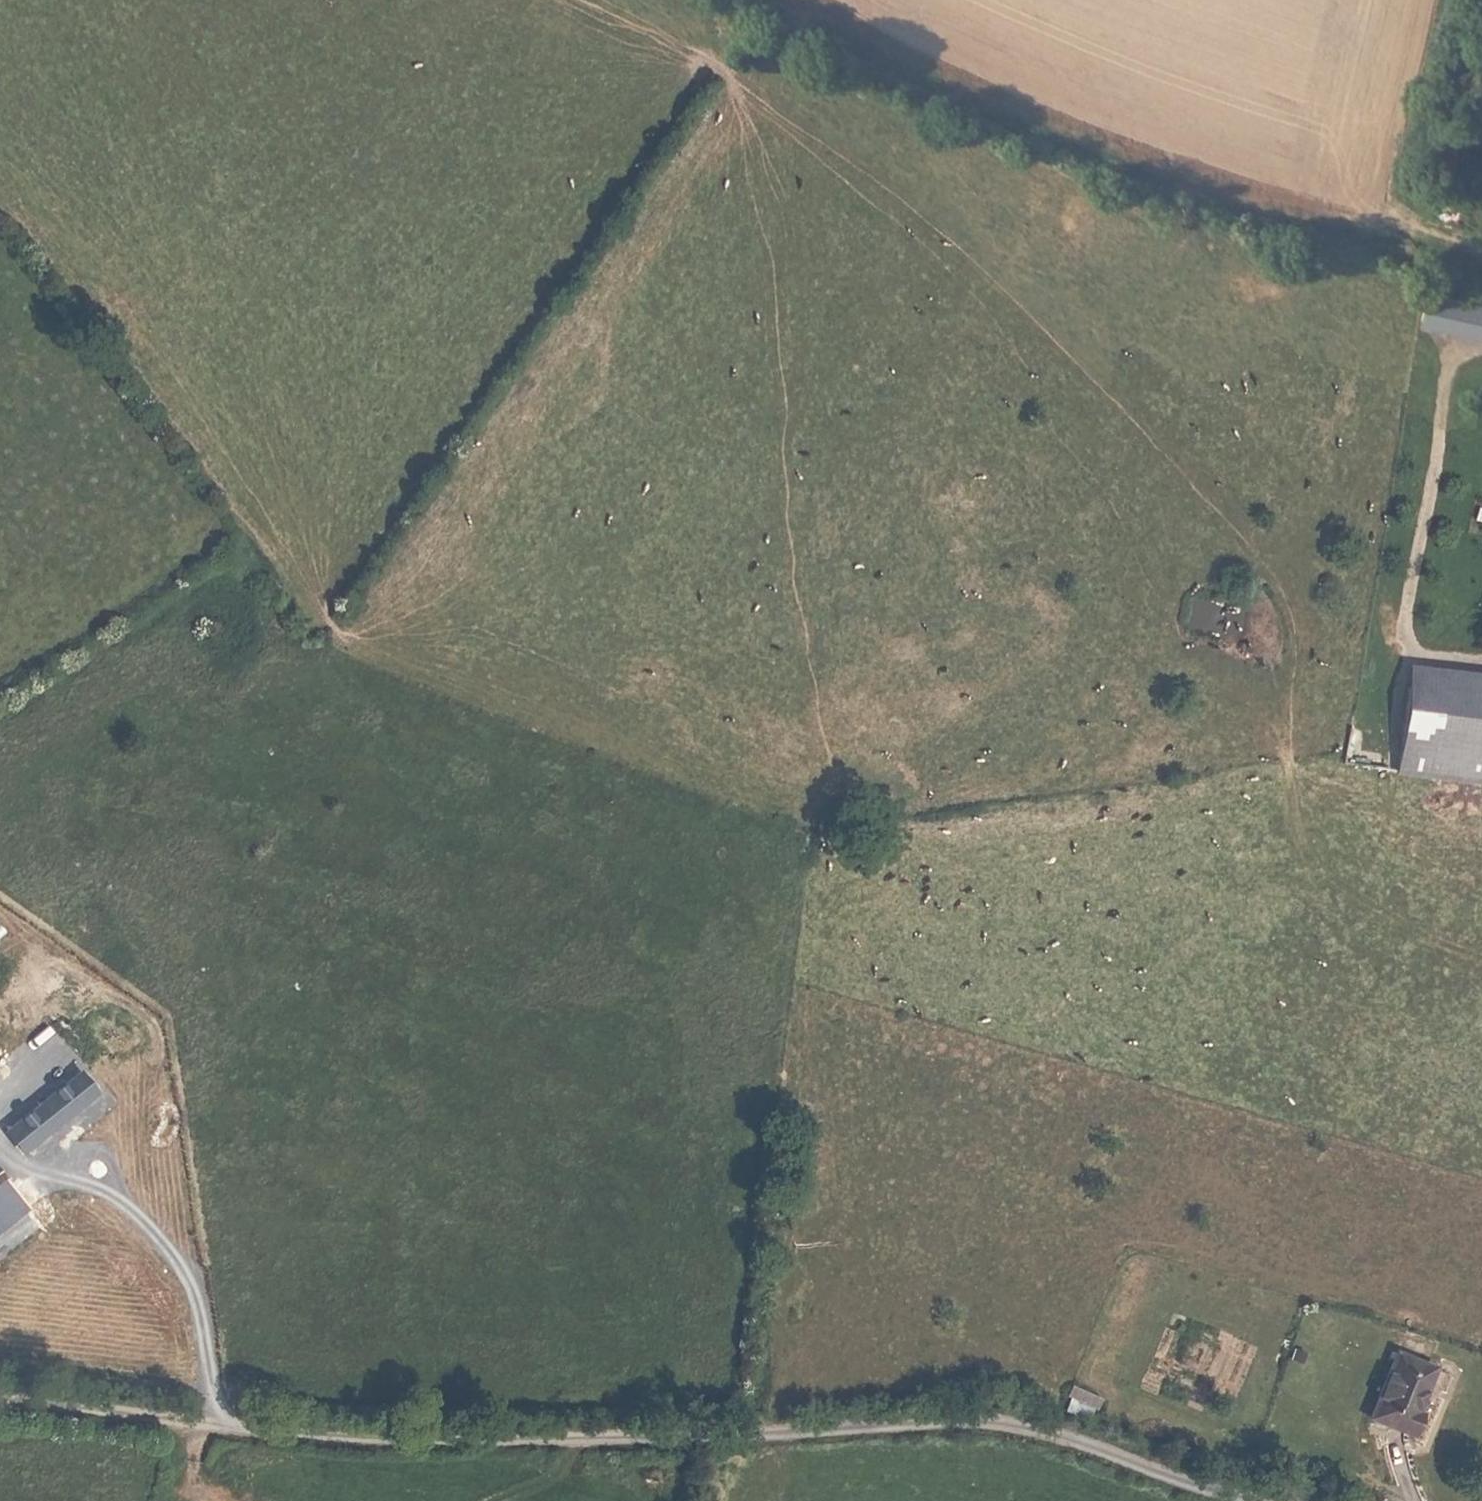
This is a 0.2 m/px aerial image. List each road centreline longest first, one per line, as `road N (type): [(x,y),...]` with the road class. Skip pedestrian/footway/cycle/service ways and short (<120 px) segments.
road 1 (unclassified): [(0,1399),(377,1437),(757,1436),(1003,1421),(1258,1500)]

